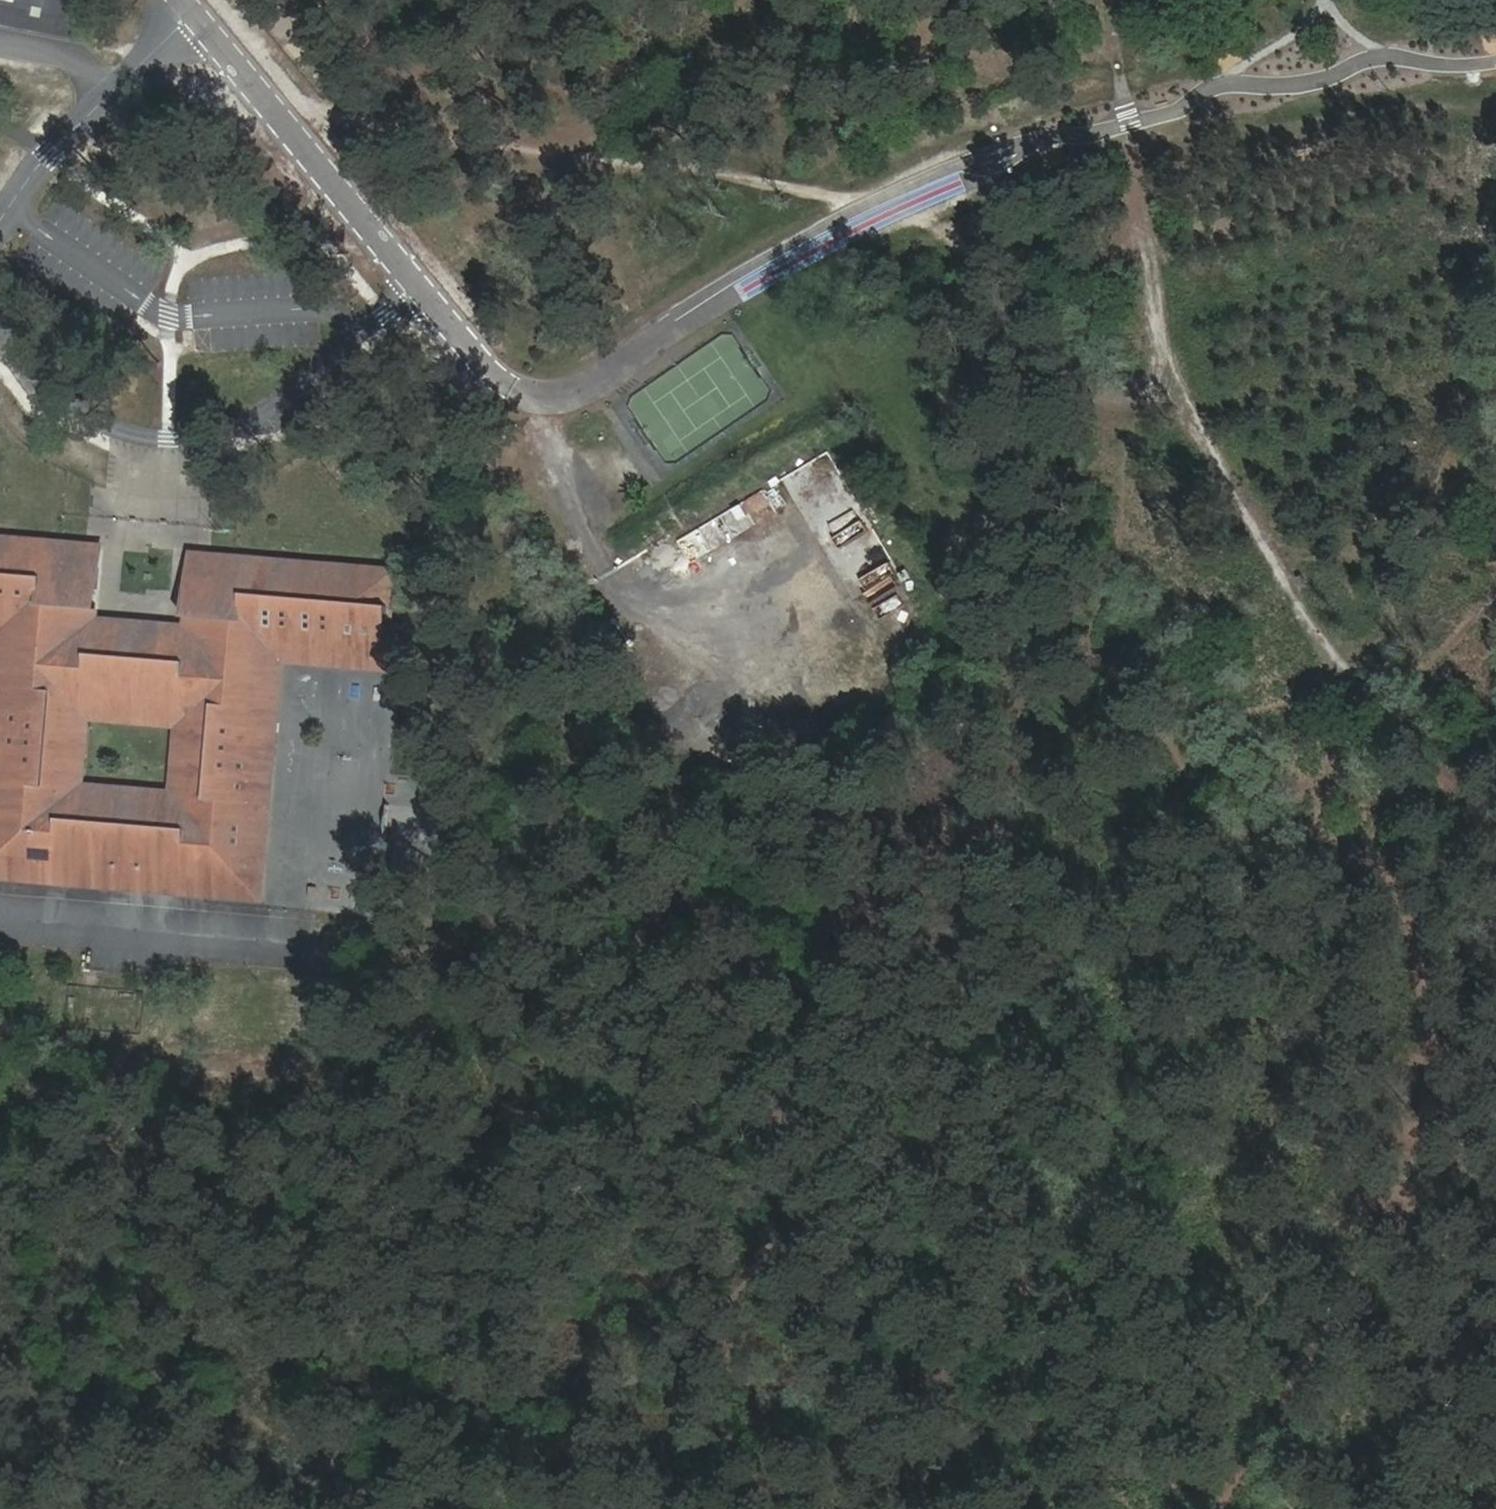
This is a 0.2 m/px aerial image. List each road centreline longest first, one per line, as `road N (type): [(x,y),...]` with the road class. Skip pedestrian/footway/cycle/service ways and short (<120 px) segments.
road 1 (unclassified): [(182,0),(482,366),(538,398),(597,384),(727,289),(987,163),(1125,108),(1495,52)]

